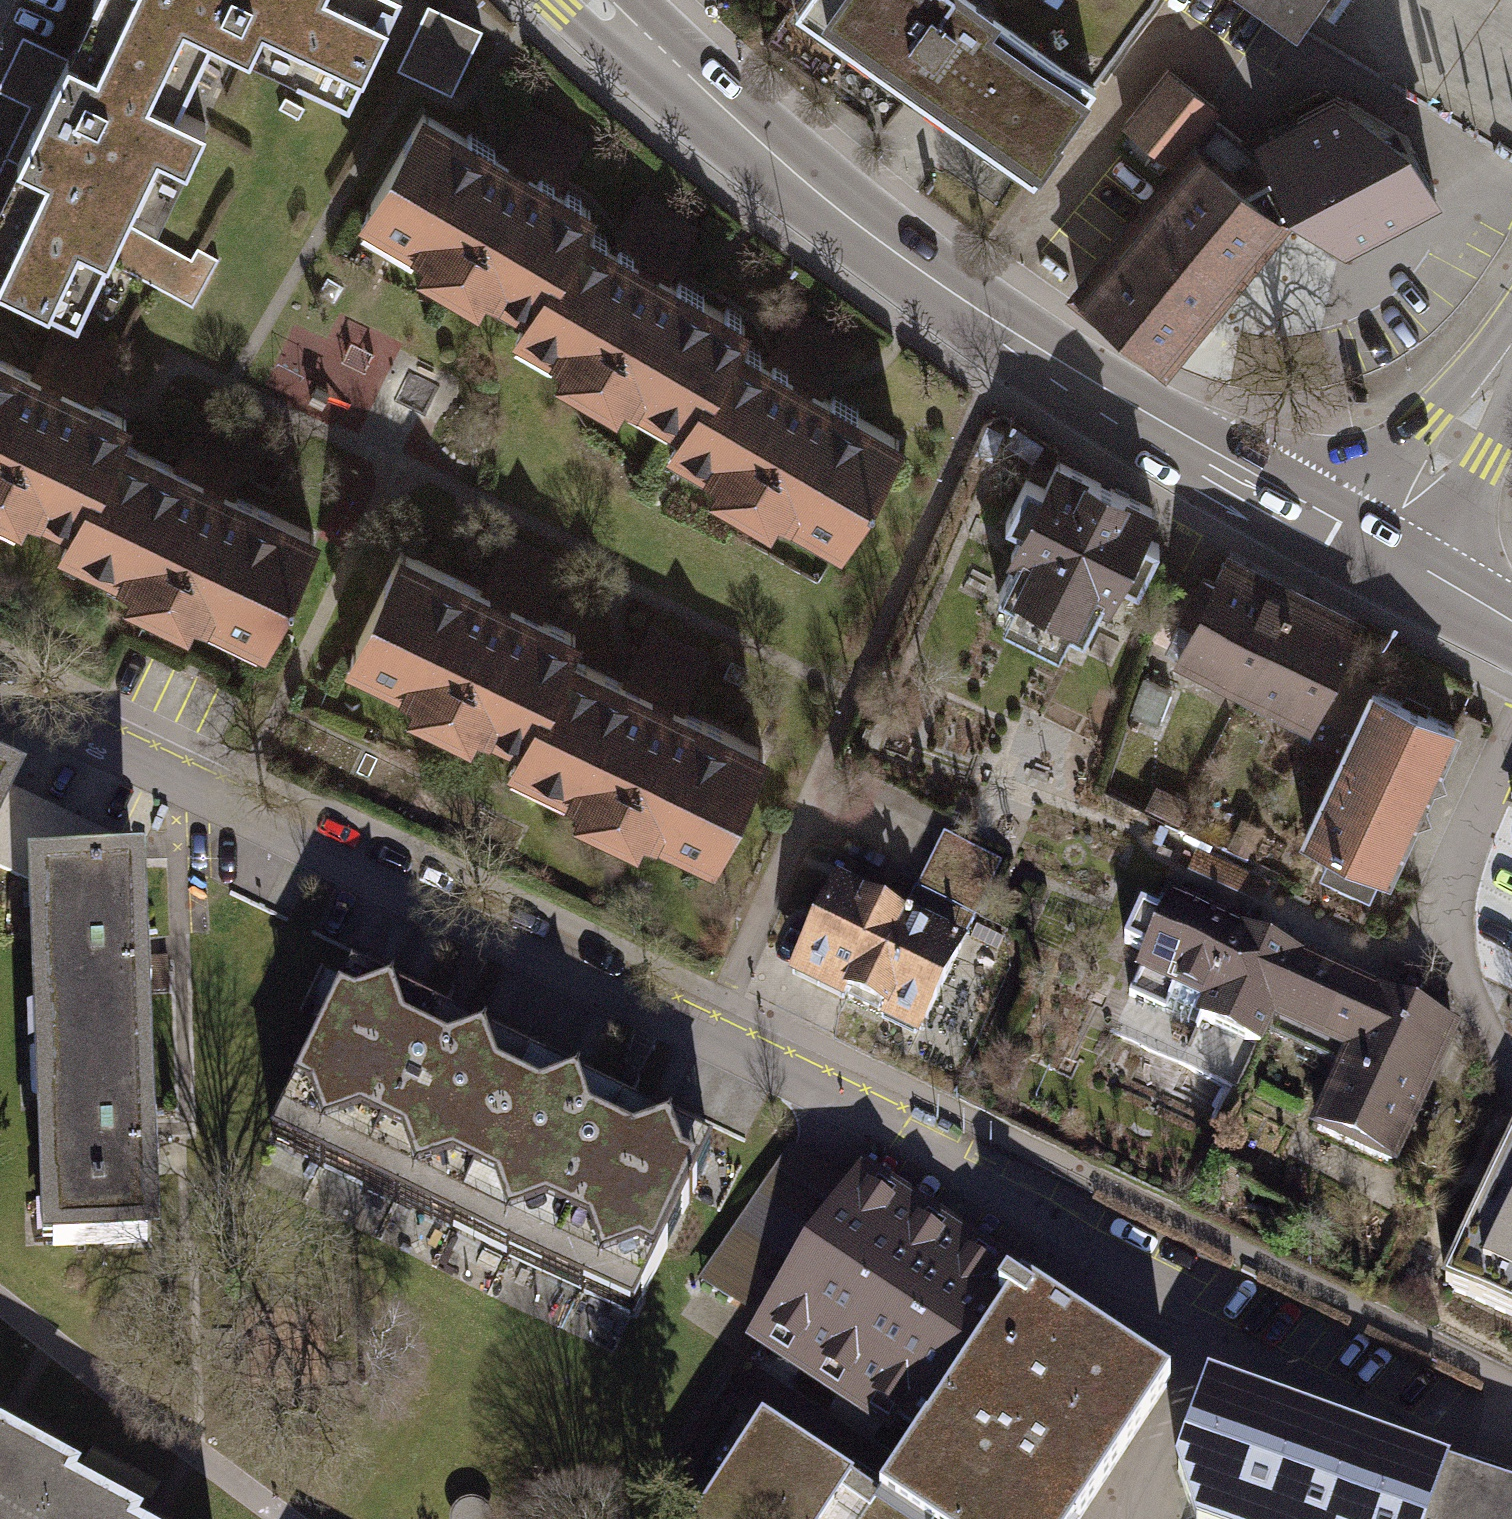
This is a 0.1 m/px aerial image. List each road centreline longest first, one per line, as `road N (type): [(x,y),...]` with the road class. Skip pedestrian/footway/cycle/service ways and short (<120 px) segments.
road 1 (residential): [(901,1088),(830,1095),(0,685)]
road 2 (secondary): [(1380,557),(1022,344),(864,227),(594,0)]
road 3 (track): [(0,1300),(285,1518)]
road 4 (tertiary): [(1380,557),(1511,353)]
road 5 (secondary): [(1511,628),(1380,557)]

